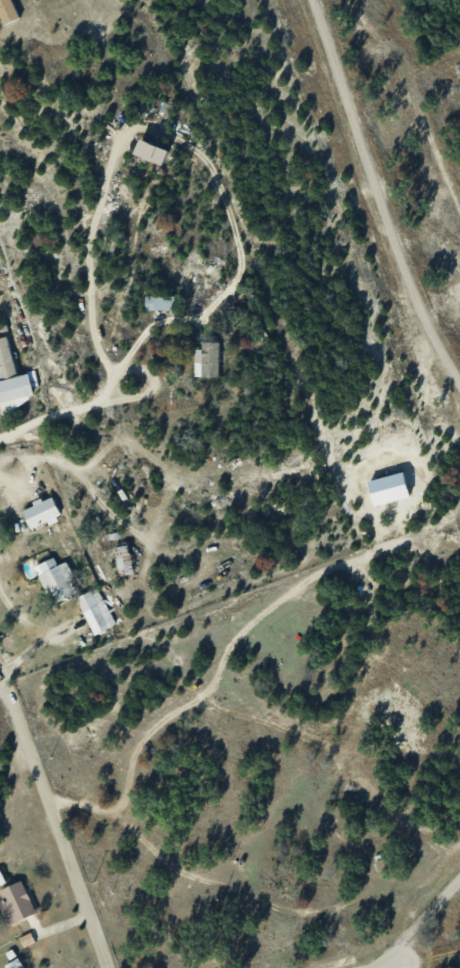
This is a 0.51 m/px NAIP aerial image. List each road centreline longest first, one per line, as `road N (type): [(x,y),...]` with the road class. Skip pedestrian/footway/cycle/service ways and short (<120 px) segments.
road 1 (residential): [(0,676),(100,967)]

